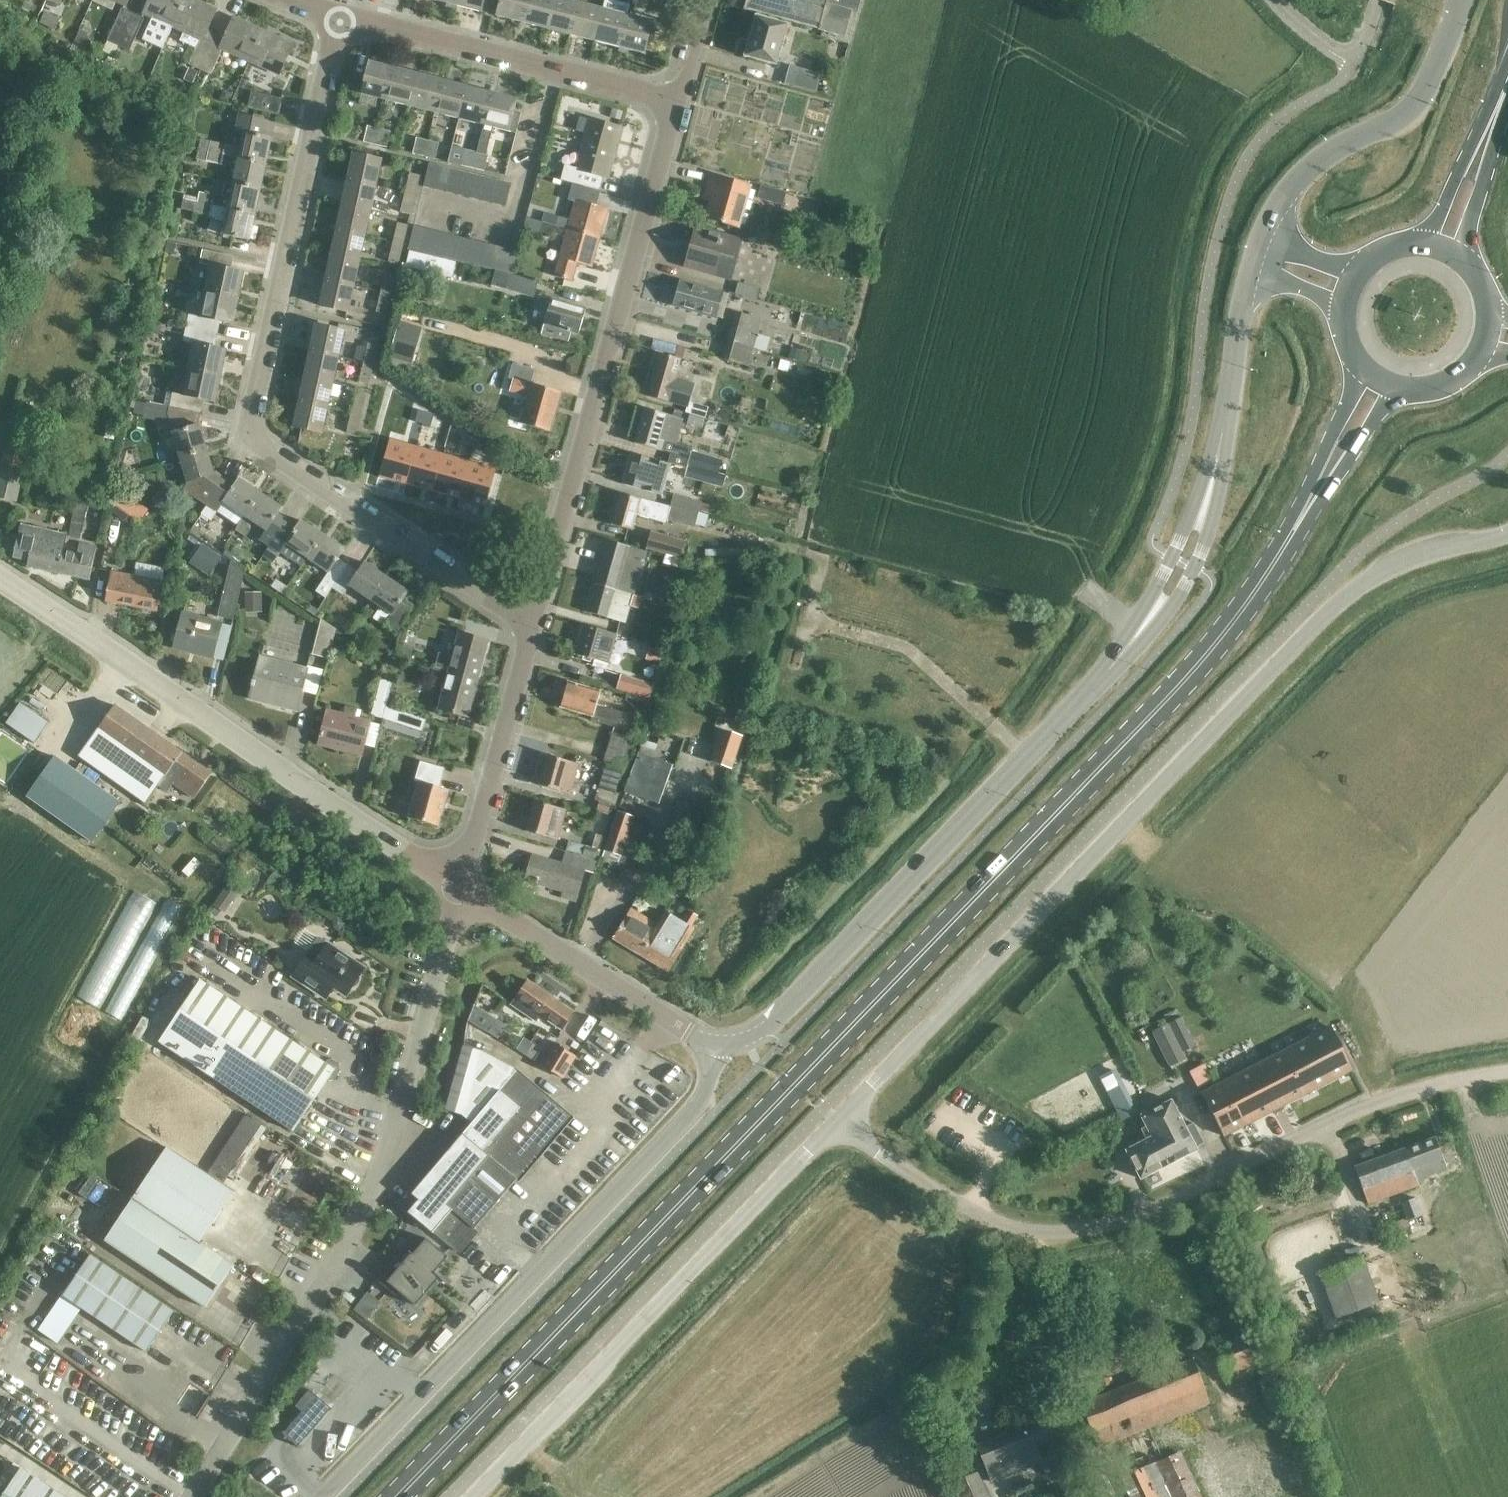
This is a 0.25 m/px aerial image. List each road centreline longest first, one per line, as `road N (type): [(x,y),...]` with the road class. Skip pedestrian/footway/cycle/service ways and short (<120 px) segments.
road 1 (primary): [(1254,594),(1144,721),(394,1496)]
road 2 (unclassified): [(837,1123),(1332,608),(1397,561),(1507,533)]
road 3 (unclassified): [(533,631),(247,432),(340,22)]
road 4 (unclassified): [(837,1123),(948,1196),(1008,1223),(1060,1230),(1122,1220),(1387,1096),(1507,1072)]
road 5 (residential): [(195,1496),(369,1188),(460,884)]
road 6 (unclassified): [(713,1045),(697,1106),(320,1496)]
road 7 (residential): [(460,884),(0,580)]
road 8 (residential): [(533,631),(684,101)]
road 9 (unclassified): [(1090,691),(767,1030),(713,1045)]
road 10 (unclassified): [(473,1496),(837,1123)]
road 11 (unclassified): [(684,101),(372,22),(340,22)]
road 12 (tertiary): [(1252,253),(1267,219),(1307,168),(1421,94),(1462,0)]
road 13 (unclassified): [(1090,691),(1164,617),(1195,569),(1221,486),(1226,402)]
road 14 (unclassified): [(1226,402),(1171,558),(1090,691)]
road 15 (residential): [(713,1045),(460,884)]
road 16 (residential): [(460,884),(533,631)]
road 17 (primary): [(1361,369),(1254,594)]
road 18 (primary): [(1254,594),(1394,389)]
road 19 (primary): [(1462,255),(1507,81)]
road 20 (primary): [(1507,81),(1427,240)]
road 21 (unclassified): [(1252,253),(1226,402)]

